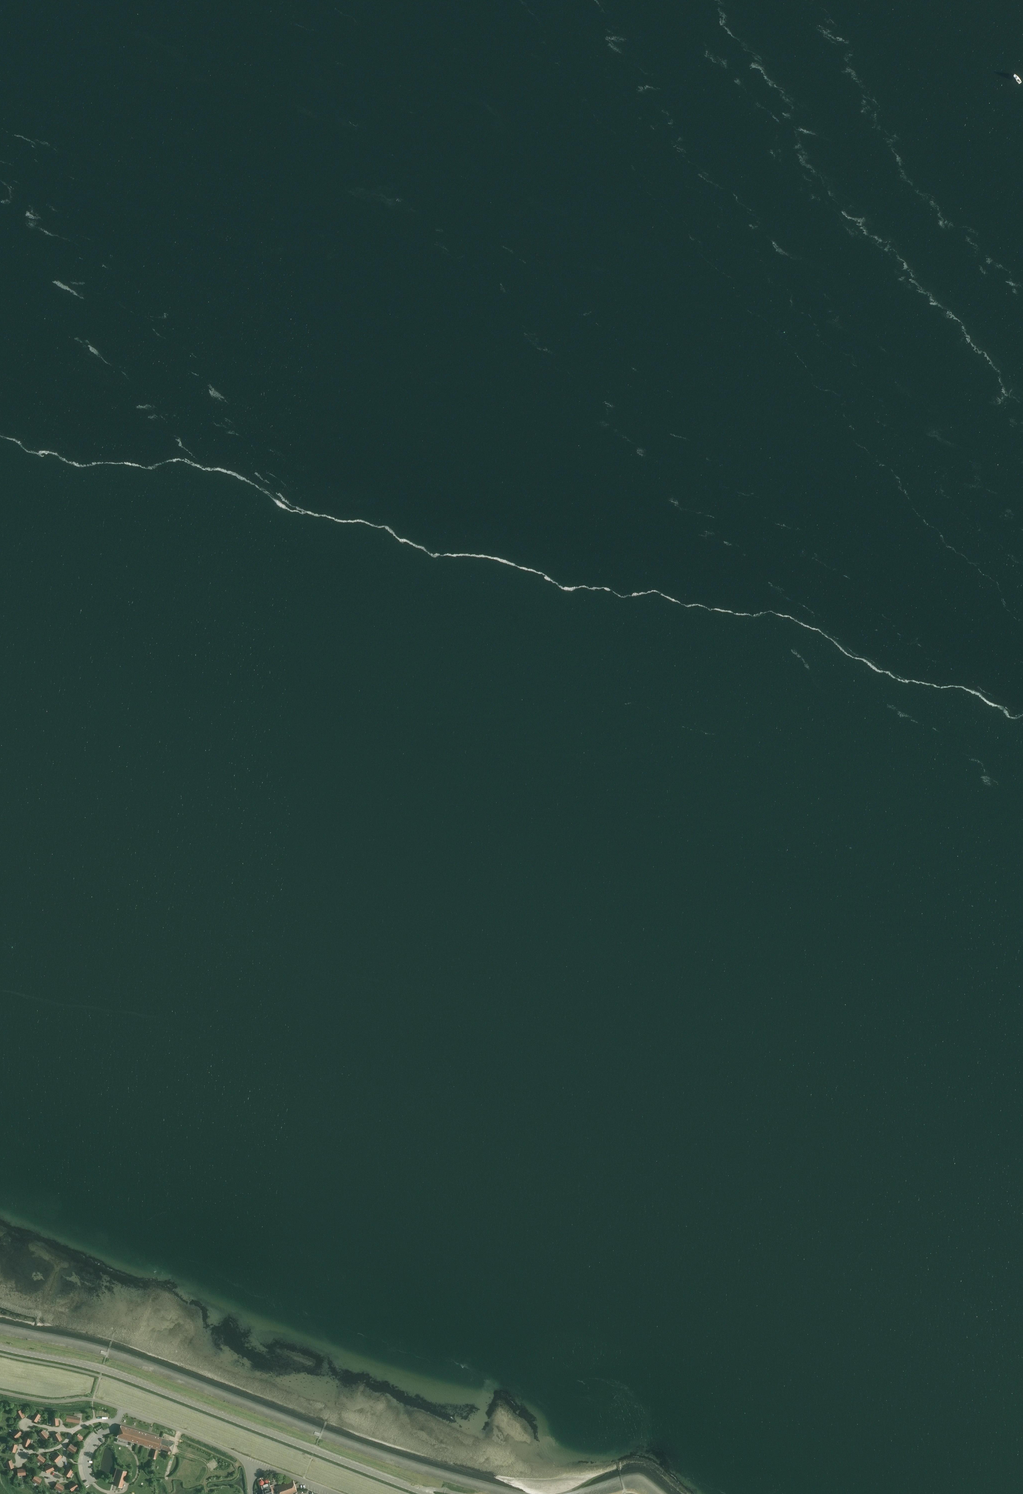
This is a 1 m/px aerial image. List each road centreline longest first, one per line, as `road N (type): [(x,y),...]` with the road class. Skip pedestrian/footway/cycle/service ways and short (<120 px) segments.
road 1 (tertiary): [(425,1493),(109,1372),(0,1347)]
road 2 (unclassified): [(250,1479),(237,1455),(122,1408),(0,1391)]

